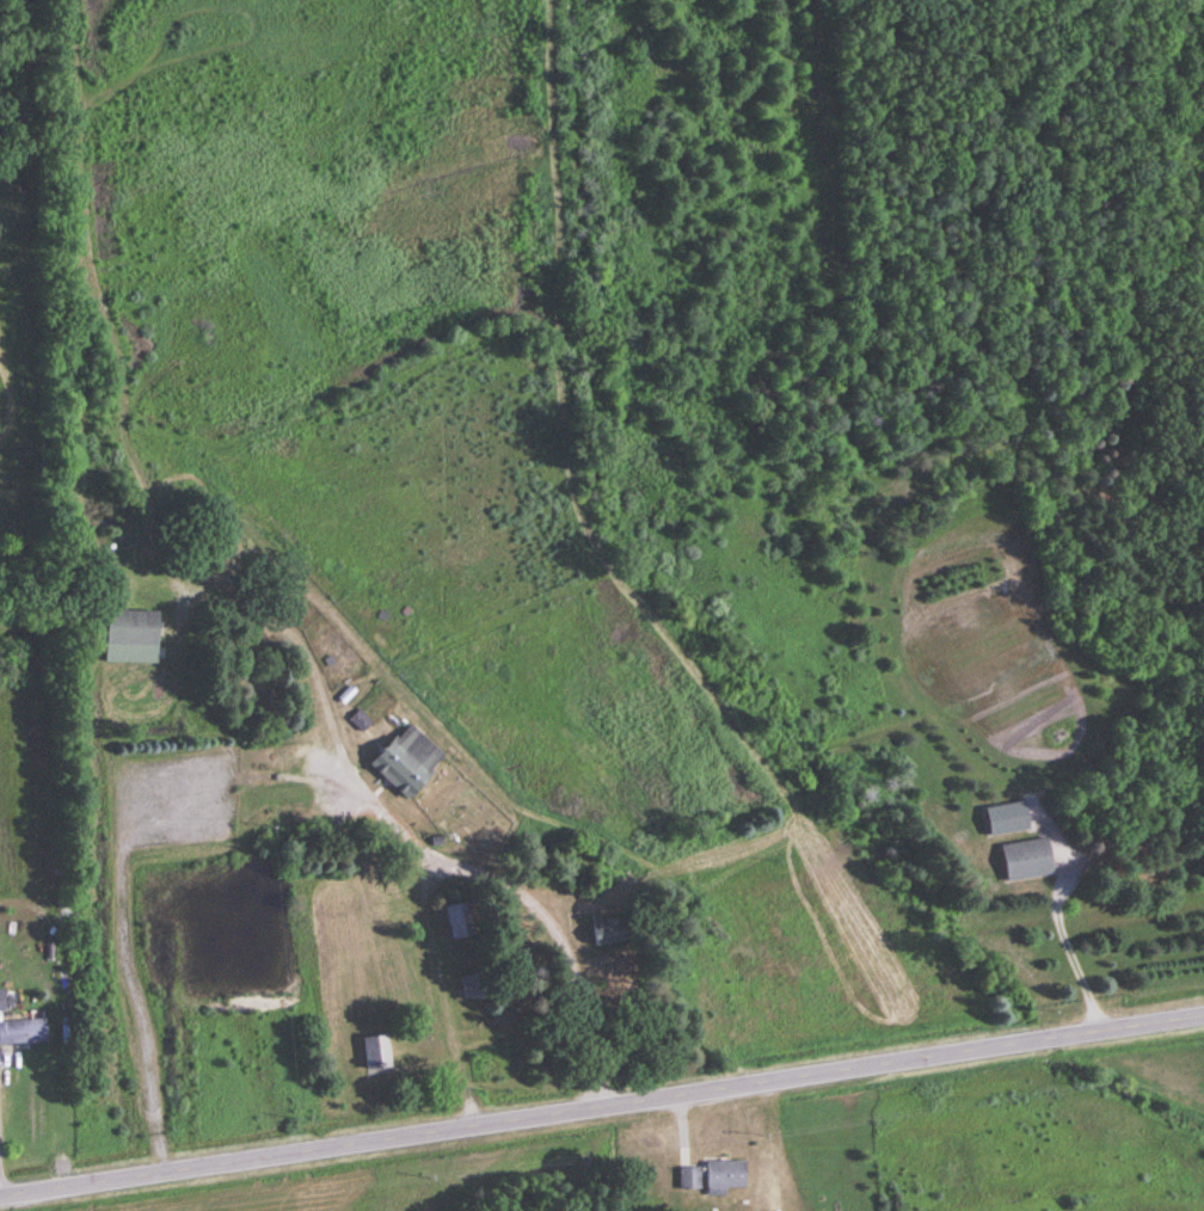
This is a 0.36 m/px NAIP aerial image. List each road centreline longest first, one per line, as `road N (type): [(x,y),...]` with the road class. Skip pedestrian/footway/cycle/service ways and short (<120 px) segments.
road 1 (tertiary): [(0,1196),(1203,1014)]

